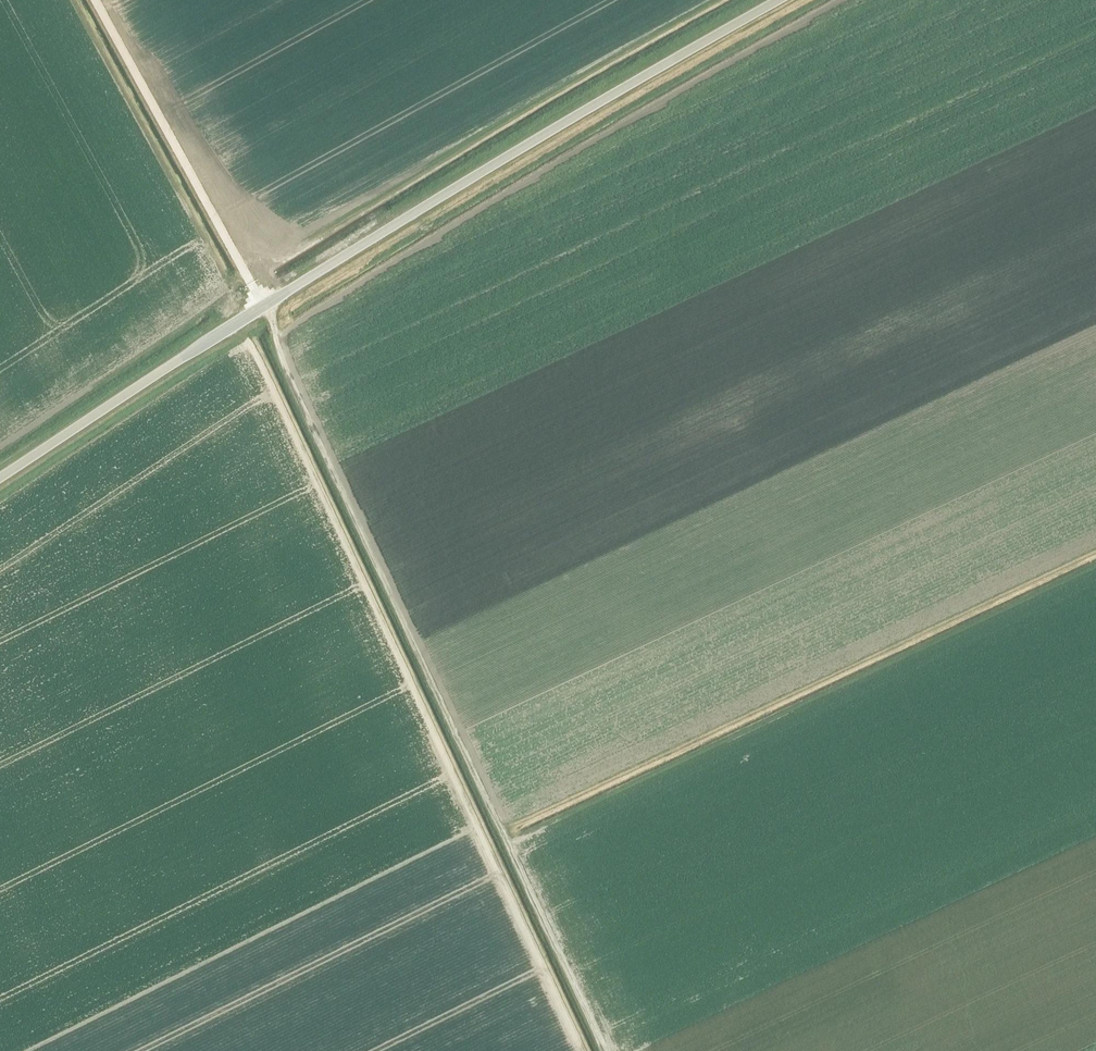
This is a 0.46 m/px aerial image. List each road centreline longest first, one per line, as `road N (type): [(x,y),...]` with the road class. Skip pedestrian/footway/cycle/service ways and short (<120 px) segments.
road 1 (unclassified): [(779,0),(479,173),(0,477)]

